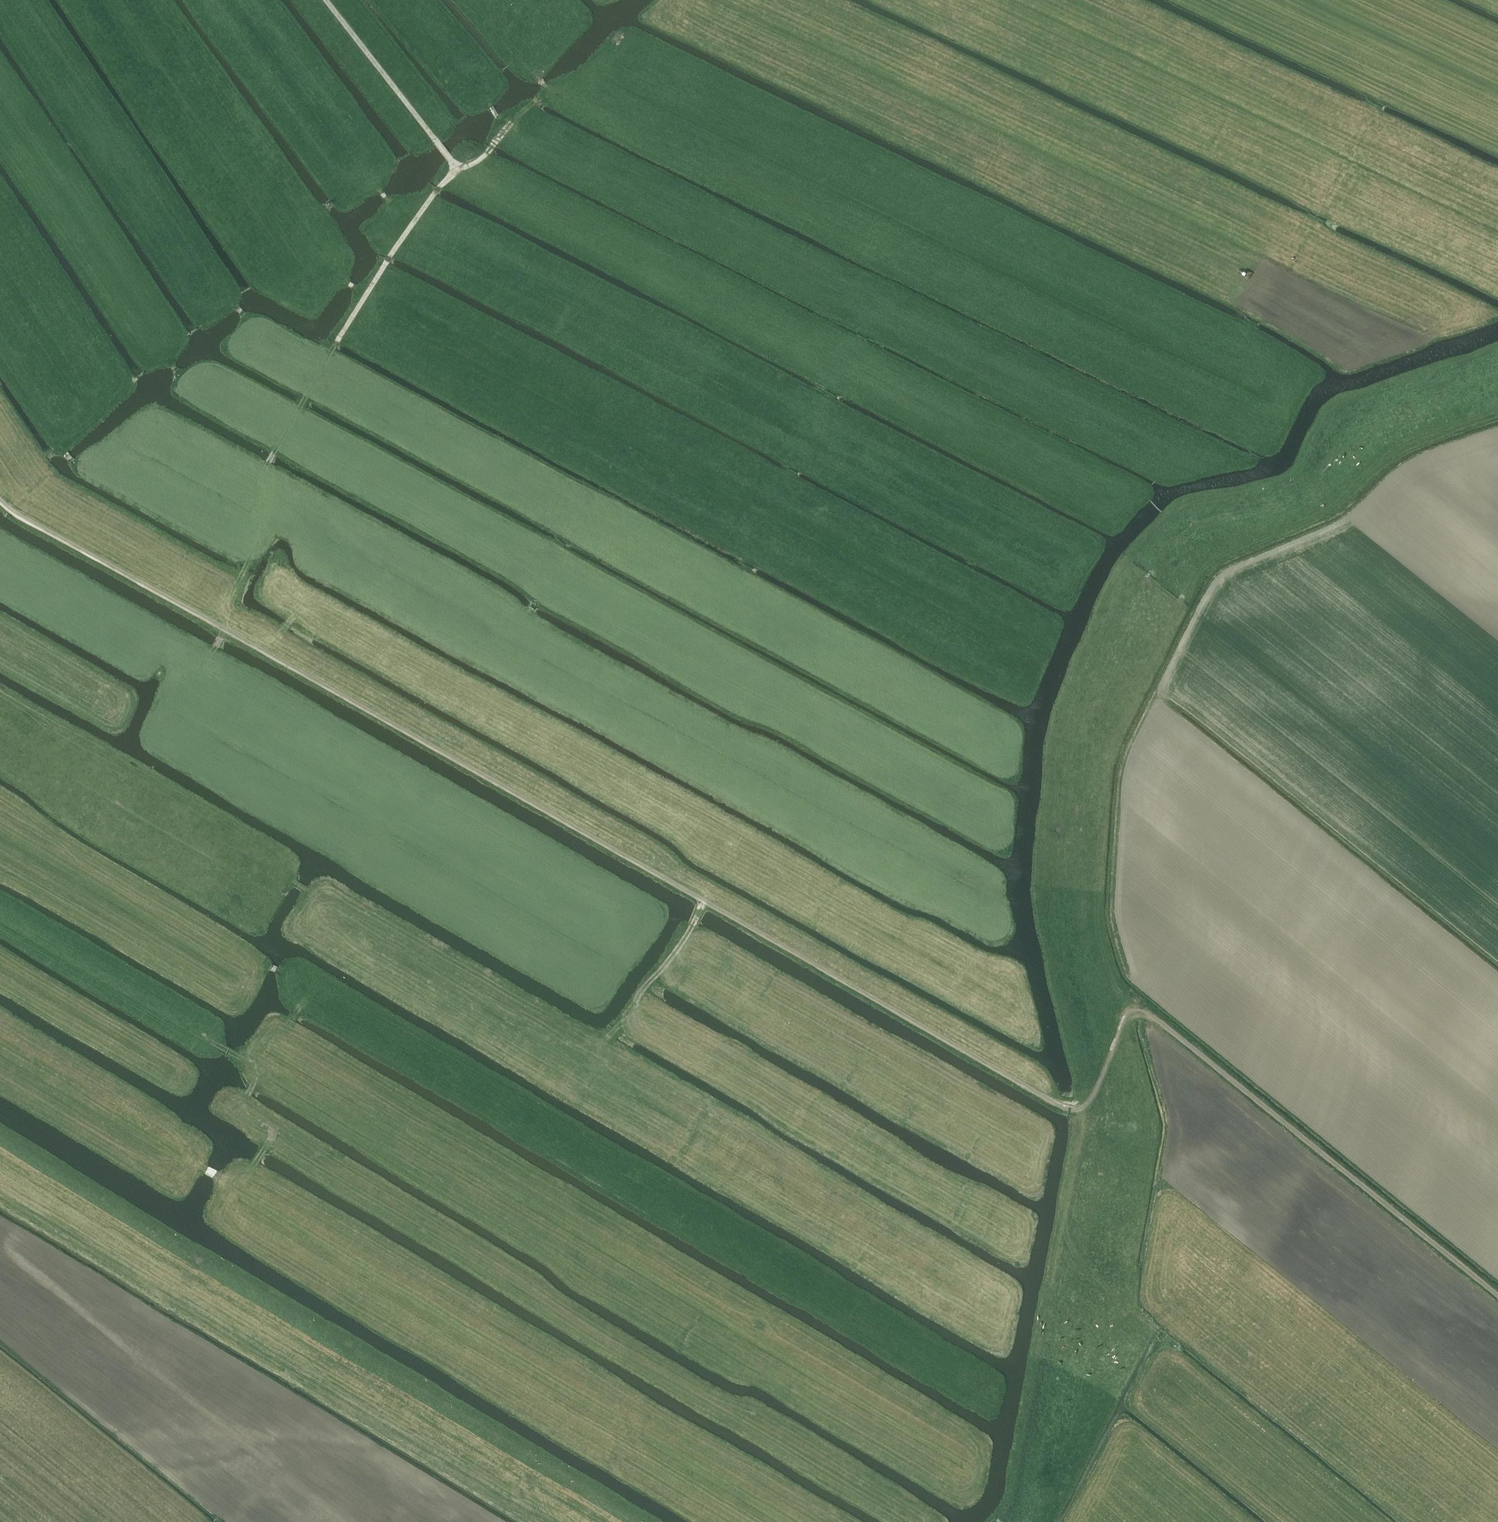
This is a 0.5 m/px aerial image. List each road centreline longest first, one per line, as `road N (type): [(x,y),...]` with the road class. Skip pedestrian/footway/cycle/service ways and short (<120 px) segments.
road 1 (track): [(547,93),(431,199),(277,444),(262,499)]
road 2 (track): [(326,0),(434,139)]
road 3 (track): [(703,902),(688,936),(634,1004)]

